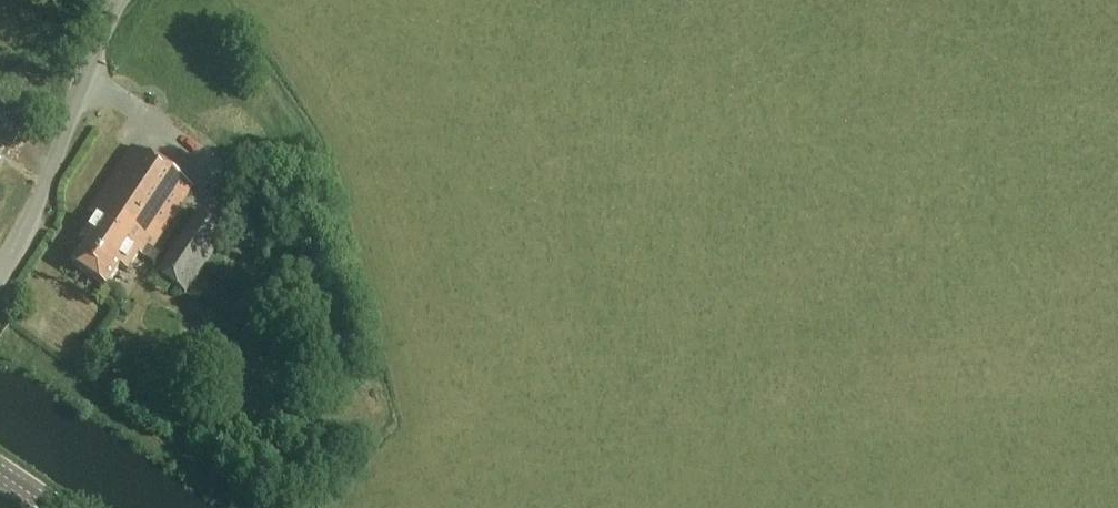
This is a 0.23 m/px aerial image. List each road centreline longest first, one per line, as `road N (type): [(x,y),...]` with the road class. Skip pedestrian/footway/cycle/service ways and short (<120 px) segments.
road 1 (unclassified): [(0,271),(23,237),(120,0)]

